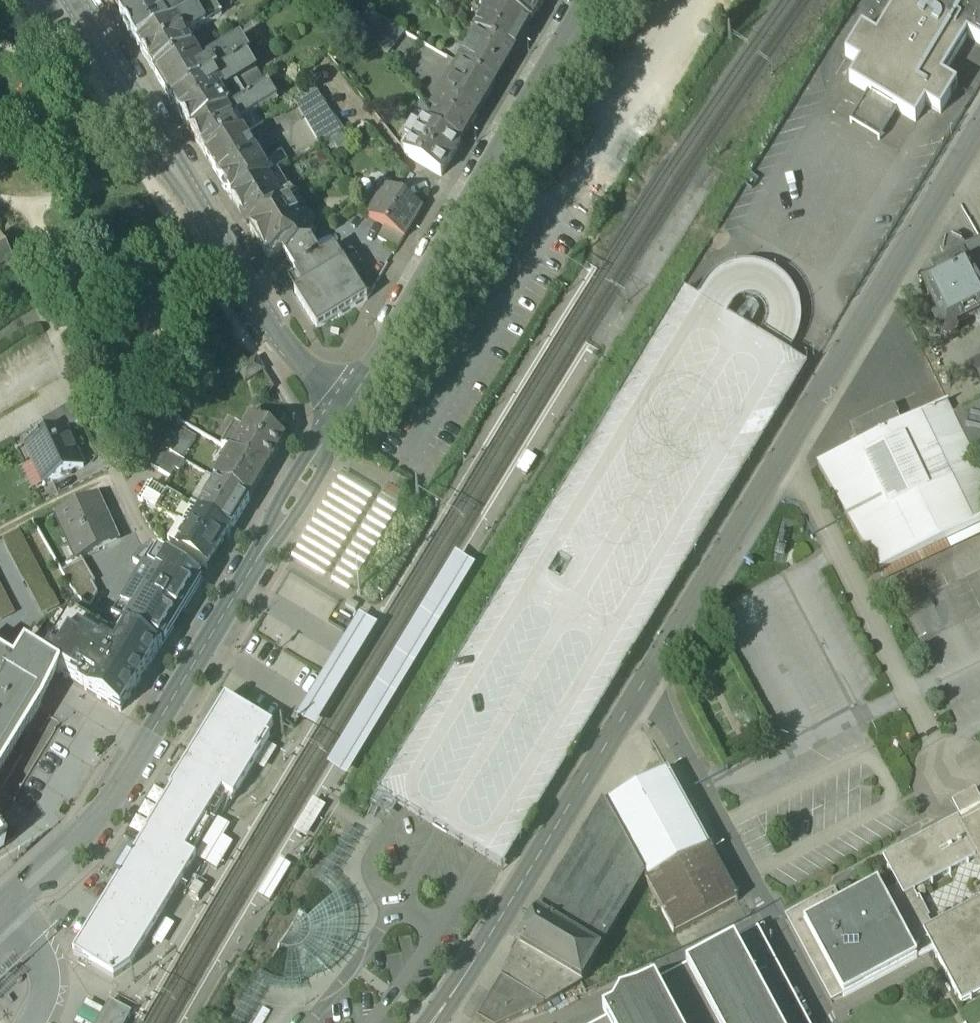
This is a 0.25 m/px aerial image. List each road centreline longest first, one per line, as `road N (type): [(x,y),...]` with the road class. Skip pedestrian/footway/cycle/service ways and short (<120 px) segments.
road 1 (unclassified): [(979,128),(434,1022)]
road 2 (tertiary): [(76,0),(274,331),(322,383),(352,401)]
road 3 (tertiary): [(598,0),(352,401)]
road 4 (tertiary): [(236,594),(110,805),(0,912)]
road 5 (residential): [(29,277),(144,536),(236,594)]
road 6 (tertiary): [(352,401),(236,594)]

